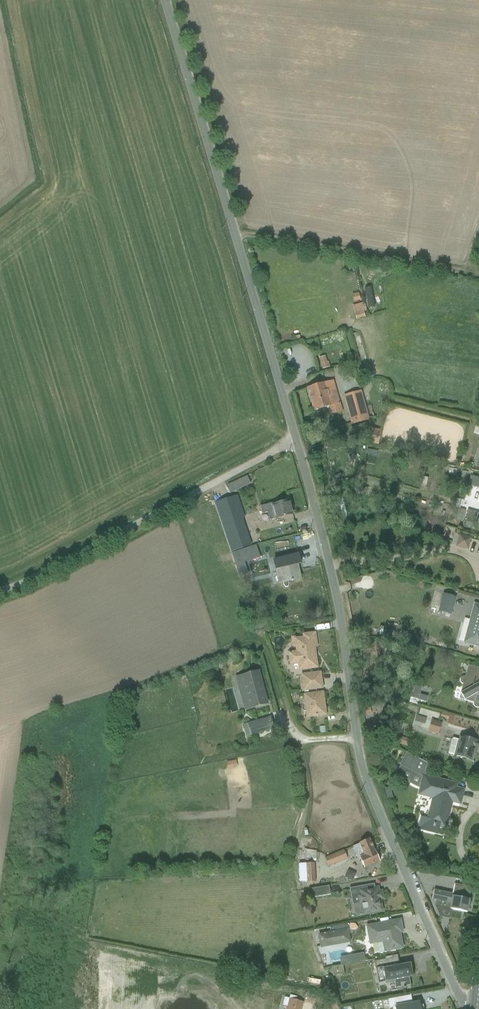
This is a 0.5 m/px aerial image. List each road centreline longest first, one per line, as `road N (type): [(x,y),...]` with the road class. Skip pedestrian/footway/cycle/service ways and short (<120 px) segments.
road 1 (residential): [(296,441),(338,598),(365,781),(453,985),(476,1008)]
road 2 (unclassified): [(164,0),(296,441)]
road 3 (unclassified): [(0,591),(296,441)]
road 4 (track): [(234,233),(478,275)]
road 5 (track): [(300,737),(305,792),(294,859)]

